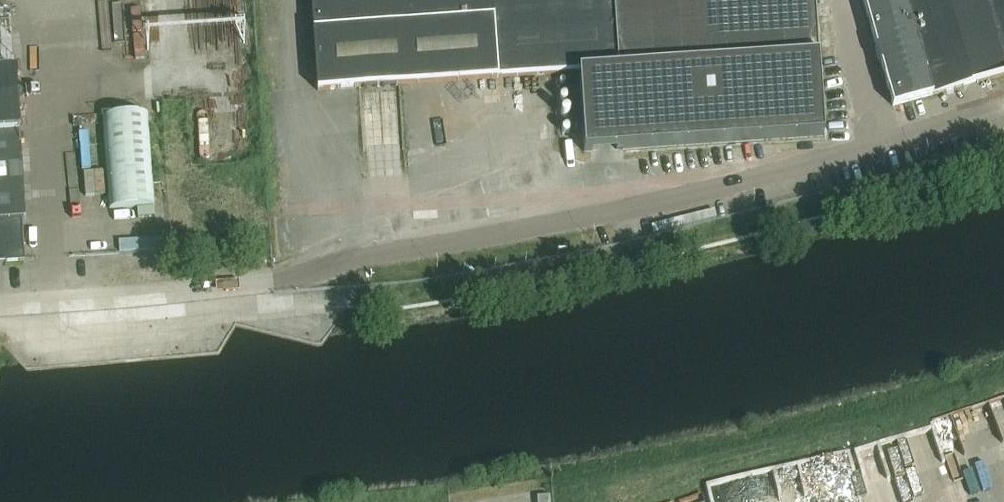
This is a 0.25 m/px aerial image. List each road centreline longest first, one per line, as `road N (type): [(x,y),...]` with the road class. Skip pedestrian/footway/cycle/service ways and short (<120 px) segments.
road 1 (unclassified): [(0,308),(270,285)]

